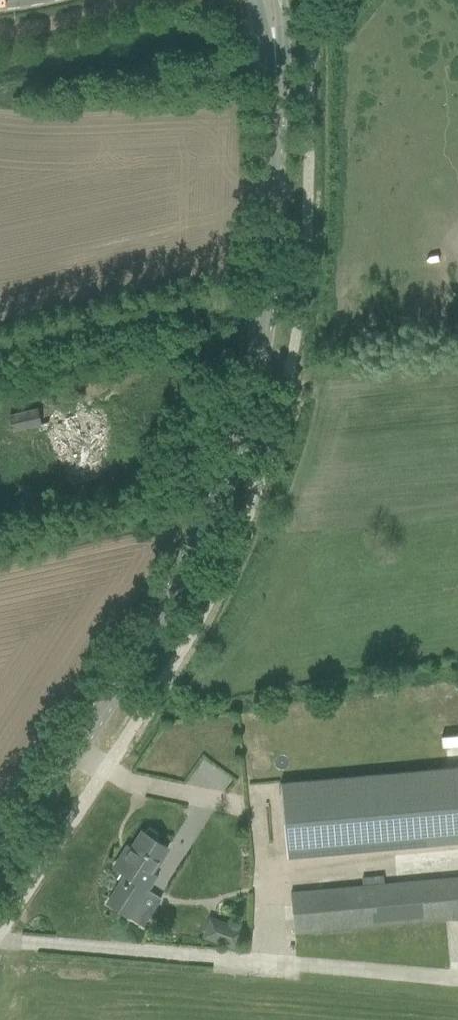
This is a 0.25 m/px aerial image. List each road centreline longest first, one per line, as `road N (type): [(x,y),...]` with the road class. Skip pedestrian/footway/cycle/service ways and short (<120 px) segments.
road 1 (tertiary): [(0,867),(148,640),(236,440),(270,276),(279,138),(275,40)]

